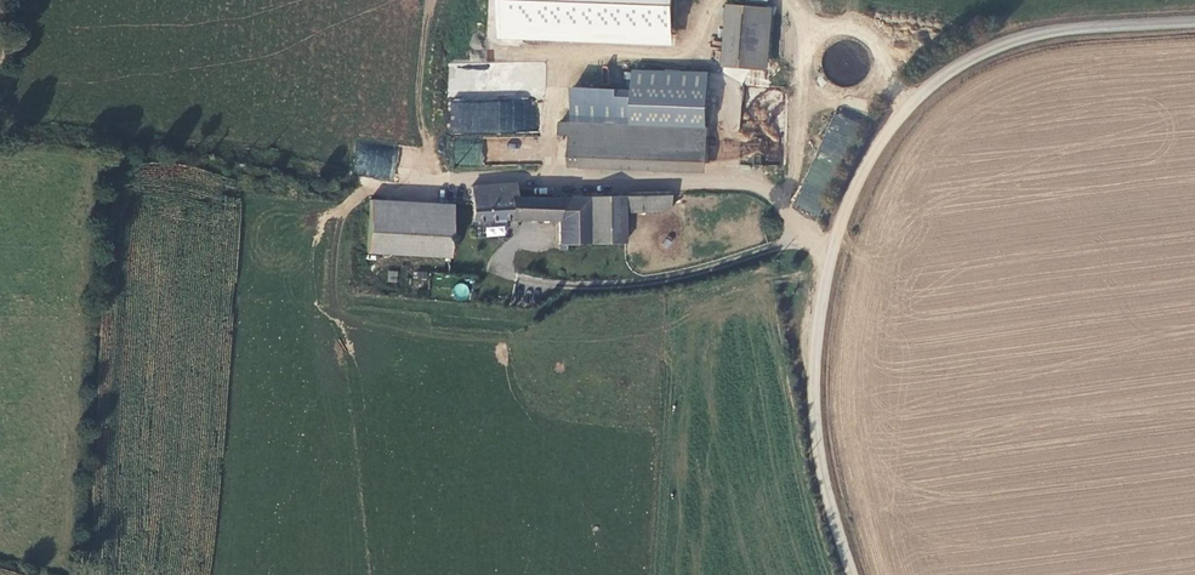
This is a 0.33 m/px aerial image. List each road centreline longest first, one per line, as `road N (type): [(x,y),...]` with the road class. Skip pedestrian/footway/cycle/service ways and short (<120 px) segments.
road 1 (tertiary): [(852,574),(822,477),(813,390),(830,250),(866,164),(924,89),(1007,42),(1066,28),(1194,21)]

